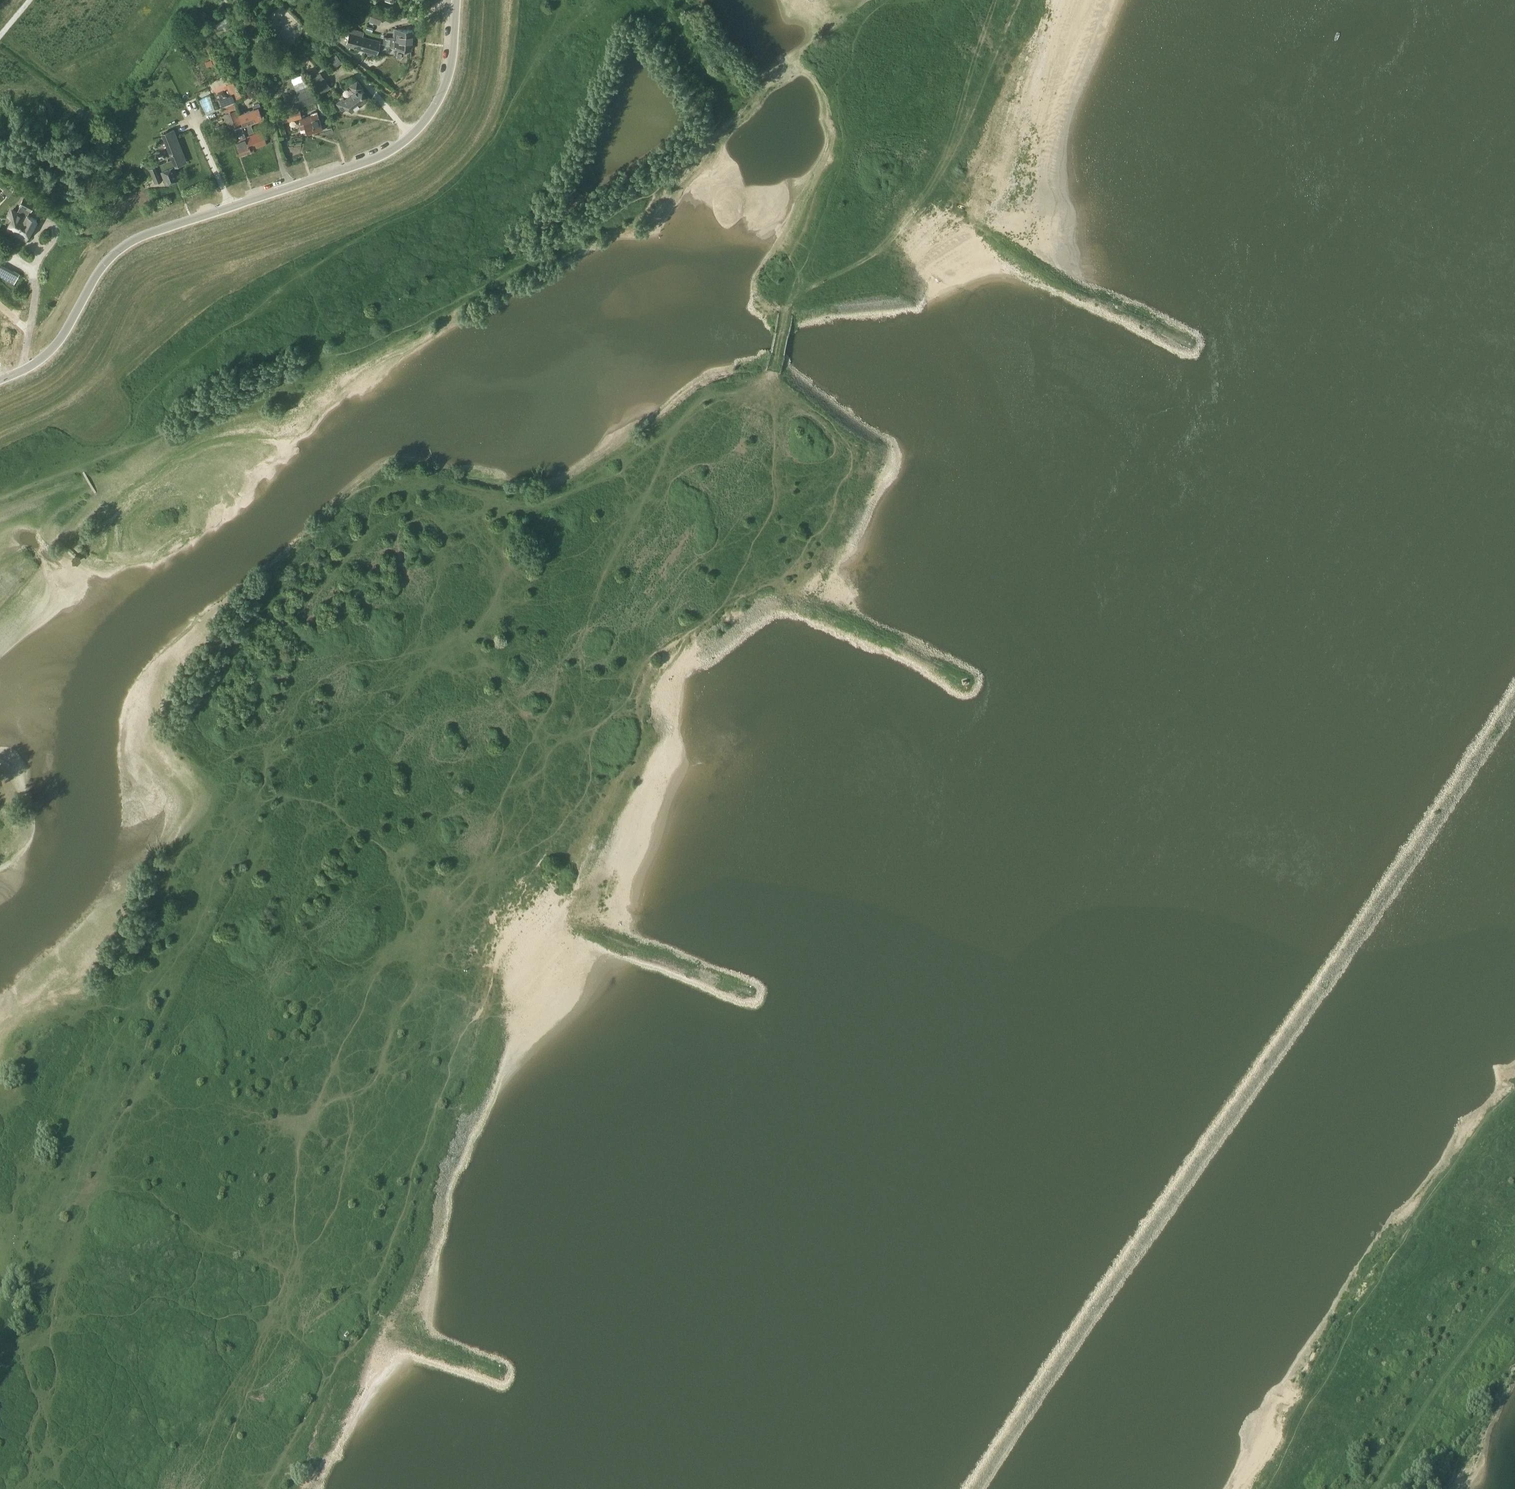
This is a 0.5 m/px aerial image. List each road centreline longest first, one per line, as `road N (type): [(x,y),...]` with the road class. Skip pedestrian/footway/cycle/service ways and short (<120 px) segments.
road 1 (unclassified): [(0,374),(48,344),(113,249),(131,236),(372,153),(417,116),(434,90),(451,0)]
road 2 (track): [(1440,1380),(1369,1488)]
road 3 (track): [(1514,1277),(1440,1380)]

